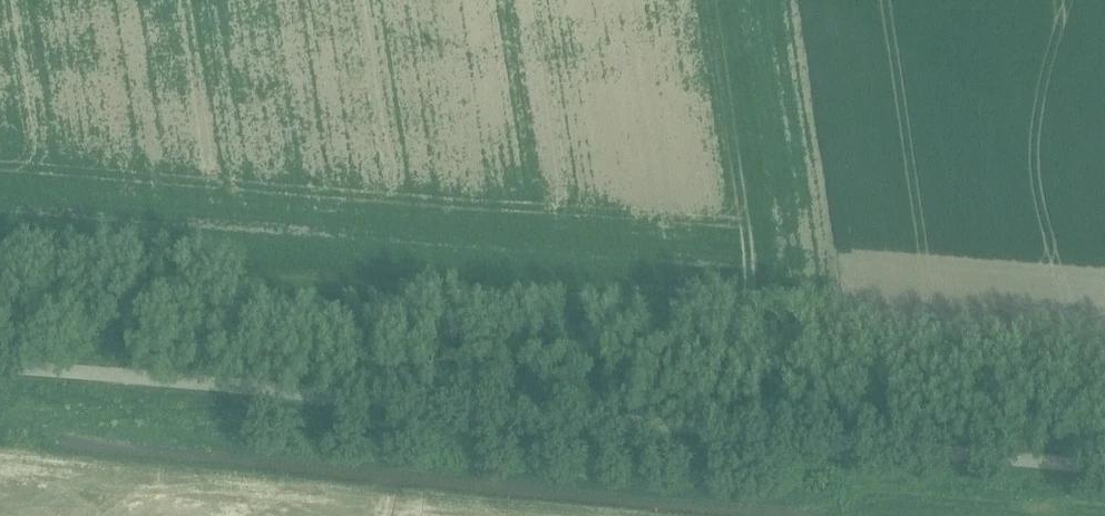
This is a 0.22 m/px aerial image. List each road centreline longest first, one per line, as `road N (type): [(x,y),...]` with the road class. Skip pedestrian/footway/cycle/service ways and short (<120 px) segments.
road 1 (unclassified): [(1104,469),(0,367)]

